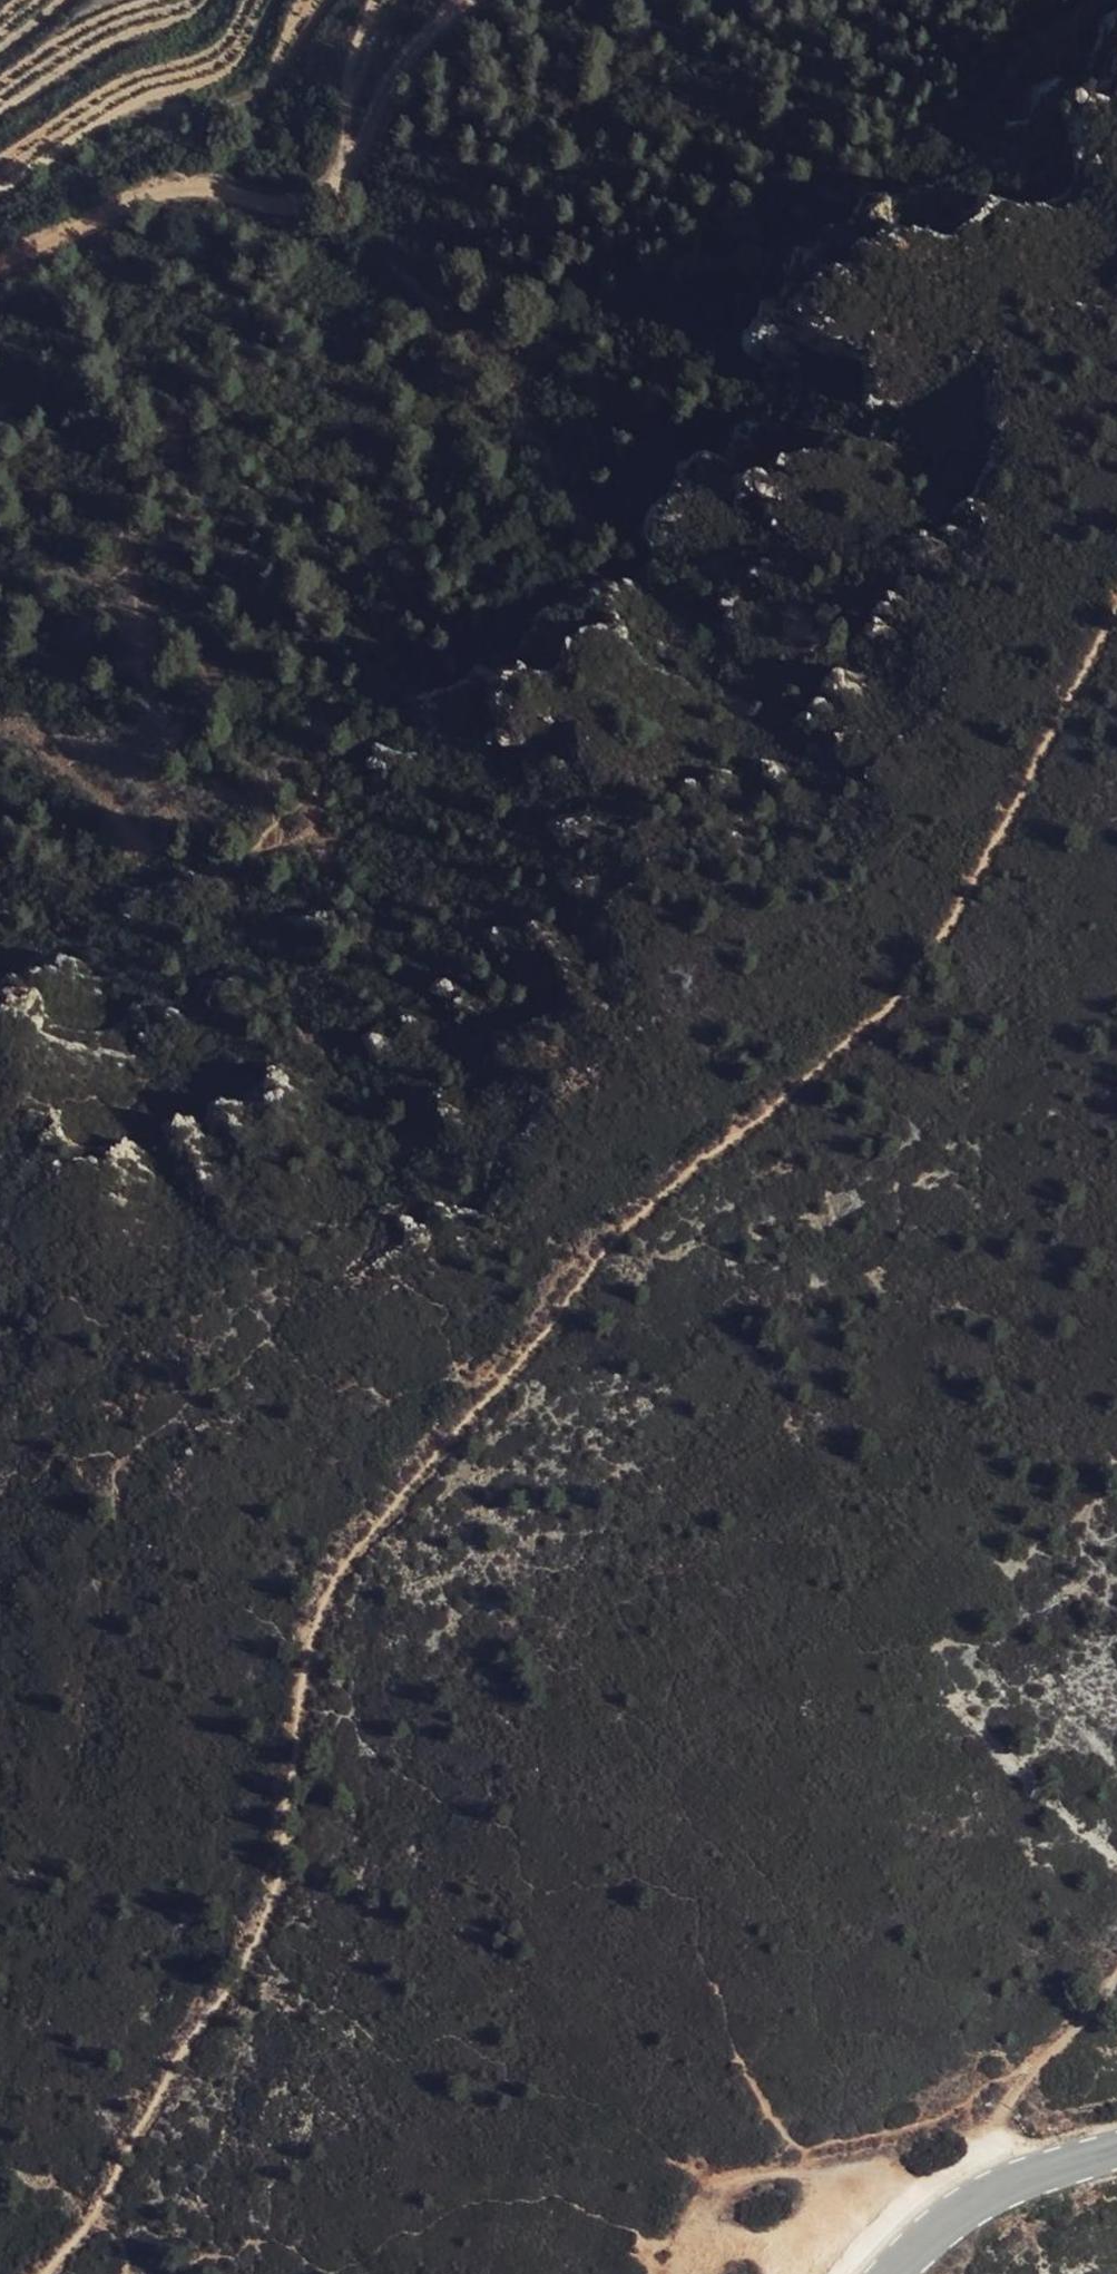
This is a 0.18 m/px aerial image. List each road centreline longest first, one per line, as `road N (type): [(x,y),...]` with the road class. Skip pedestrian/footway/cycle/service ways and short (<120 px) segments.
road 1 (track): [(0,264),(150,193),(323,206),(415,43),(470,0)]
road 2 (tertiary): [(1116,2148),(1001,2186),(929,2229),(878,2273)]

